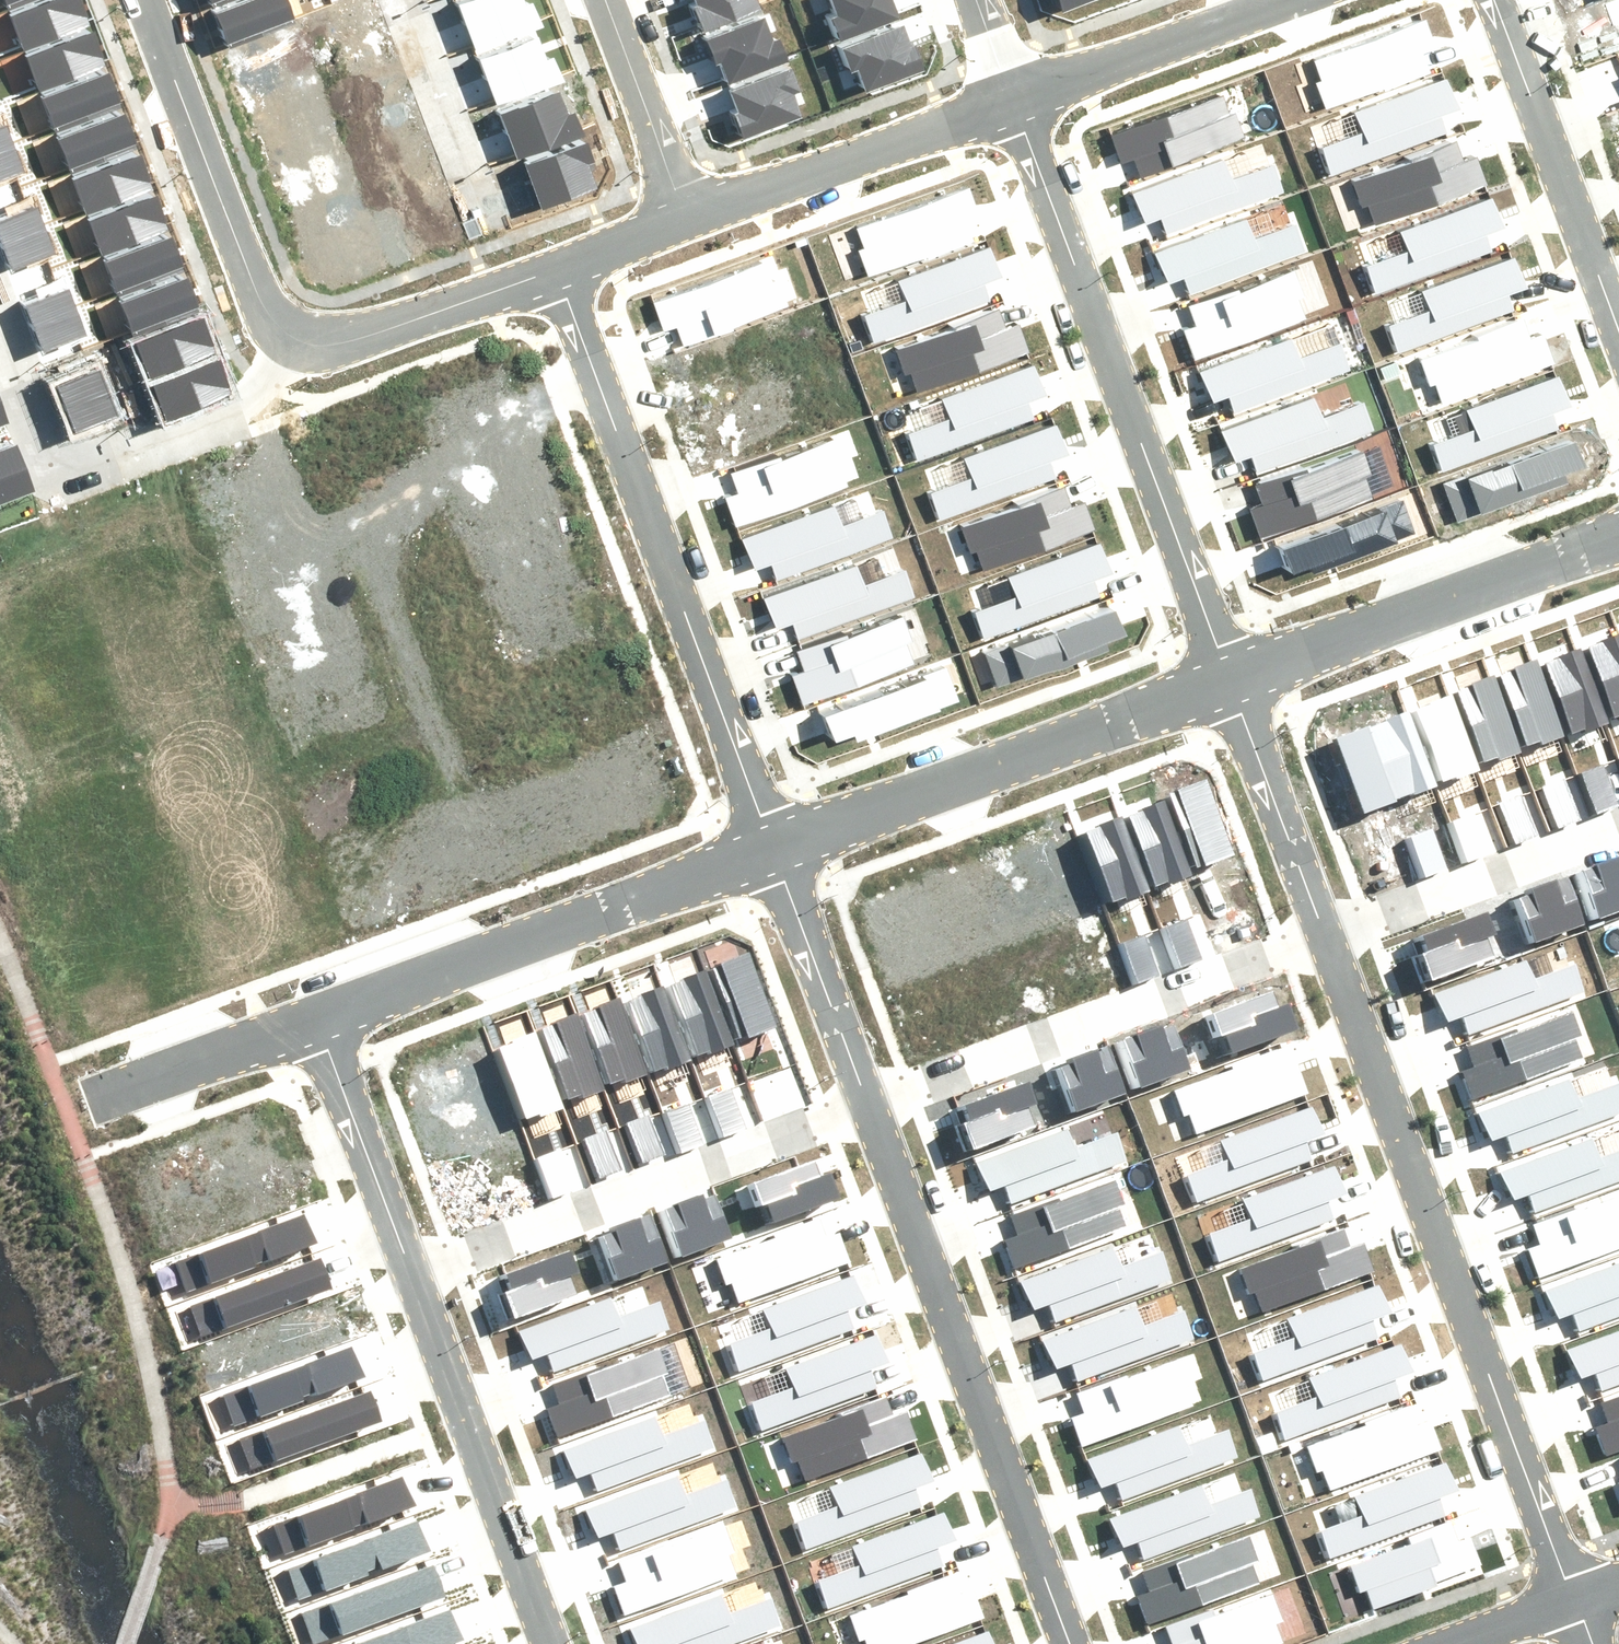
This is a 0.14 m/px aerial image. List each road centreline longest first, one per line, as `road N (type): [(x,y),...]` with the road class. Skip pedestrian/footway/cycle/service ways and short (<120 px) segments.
road 1 (residential): [(1331,936),(1576,1585)]
road 2 (residential): [(1016,106),(1234,682)]
road 3 (residential): [(562,272),(768,848)]
road 4 (residential): [(867,1102),(1073,1643)]
road 5 (residential): [(768,848),(1234,682)]
road 6 (residential): [(402,1266),(867,1102)]
road 7 (residential): [(867,1102),(1331,936)]
road 8 (residential): [(312,1022),(768,848)]
road 9 (residential): [(300,362),(279,394),(66,464),(44,447),(0,332)]
road 10 (residential): [(1234,682),(1618,545)]
road 11 (residential): [(136,0),(261,340),(300,362)]
road 12 (residential): [(542,1643),(402,1266)]
road 13 (residential): [(1486,0),(1618,340)]
road 14 (residential): [(679,229),(1016,106)]
road 15 (residential): [(396,0),(503,293)]
road 16 (residential): [(1331,936),(1618,835)]
road 17 (residential): [(768,848),(867,1102)]
road 18 (residential): [(1234,682),(1331,936)]
road 19 (residential): [(402,1266),(312,1022)]
road 20 (residential): [(1016,106),(1255,18)]
road 21 (residential): [(679,229),(598,0)]
road 22 (residential): [(300,362),(503,293)]
road 23 (residential): [(126,1092),(312,1022)]
road 24 (residential): [(1576,1585),(1417,1643)]
road 25 (residential): [(562,272),(679,229)]

